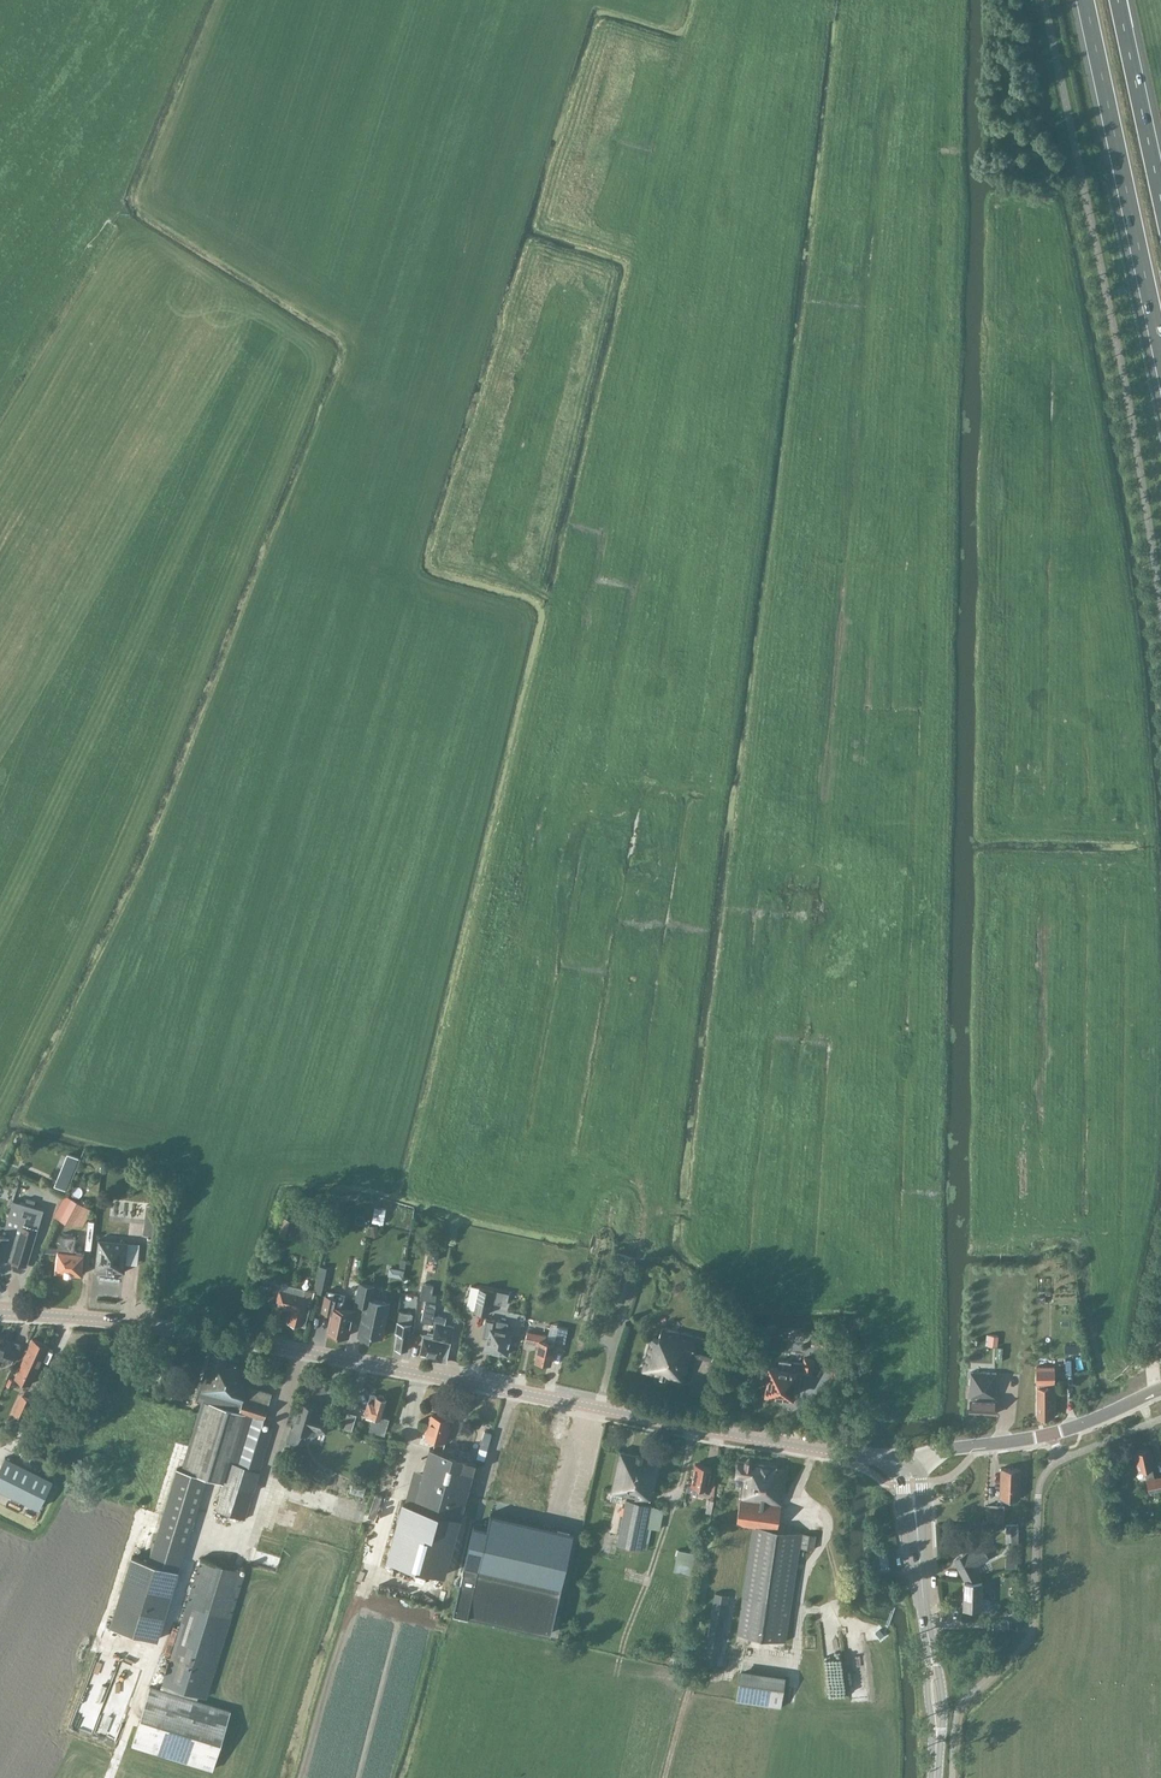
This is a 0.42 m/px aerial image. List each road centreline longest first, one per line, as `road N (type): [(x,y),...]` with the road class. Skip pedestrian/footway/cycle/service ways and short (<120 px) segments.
road 1 (tertiary): [(899,1465),(229,1336),(0,1313)]
road 2 (motorway): [(1086,0),(1160,351)]
road 3 (tertiary): [(899,1465),(1050,1436),(1160,1390)]
road 4 (motorway): [(1160,198),(1118,0)]
road 5 (tertiary): [(930,1649),(916,1522)]

